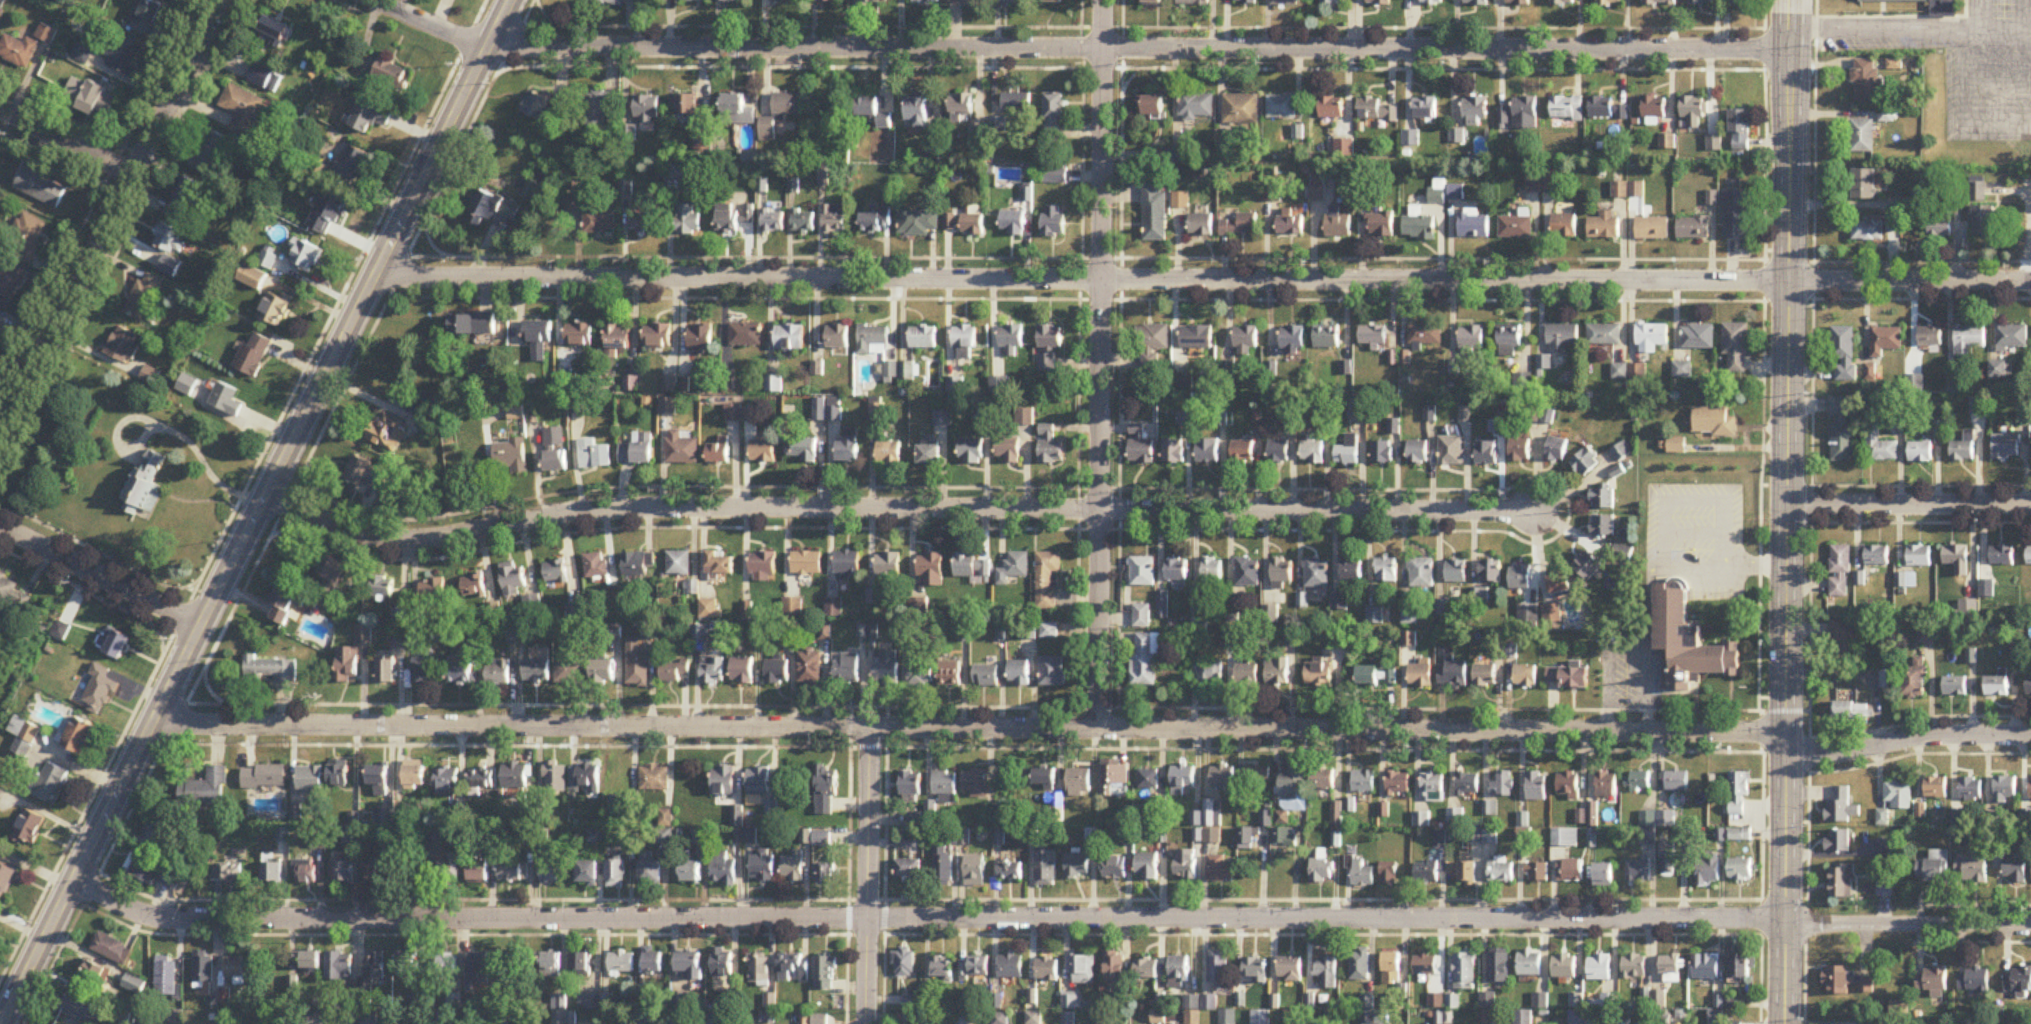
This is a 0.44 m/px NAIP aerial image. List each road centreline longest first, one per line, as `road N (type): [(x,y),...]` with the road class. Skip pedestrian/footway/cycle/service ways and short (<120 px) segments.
road 1 (residential): [(73,879),(157,916),(214,919),(2030,922)]
road 2 (residential): [(378,264),(399,274),(2030,282)]
road 3 (residential): [(156,711),(175,721),(1785,730)]
road 4 (residential): [(376,0),(467,39),(510,44),(1791,48)]
road 5 (residential): [(267,488),(375,537),(419,540),(648,506),(1536,511)]
road 6 (secondary): [(1,1023),(509,0)]
road 7 (secondary): [(1784,1023),(1791,0)]
road 8 (residential): [(1097,727),(1102,0)]
road 9 (residential): [(0,448),(216,0)]
road 10 (residential): [(866,1023),(869,726)]
road 11 (residential): [(1785,753),(1932,736),(2030,735)]
road 12 (residential): [(1786,503),(2030,502)]
road 13 (residential): [(0,527),(200,624)]
road 14 (residential): [(0,110),(132,175)]

